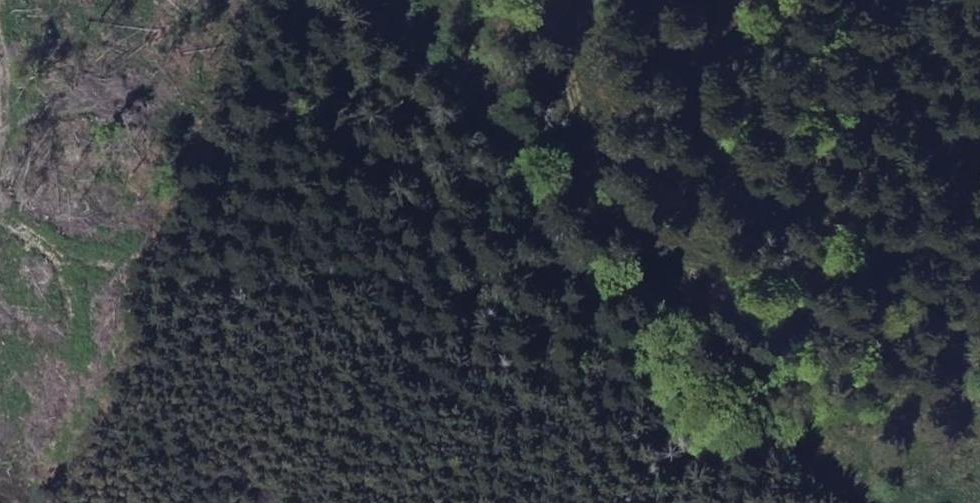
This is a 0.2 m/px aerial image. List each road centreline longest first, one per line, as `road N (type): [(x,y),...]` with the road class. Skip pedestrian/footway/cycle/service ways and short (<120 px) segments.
road 1 (track): [(377,0),(478,87),(654,267),(843,502)]

